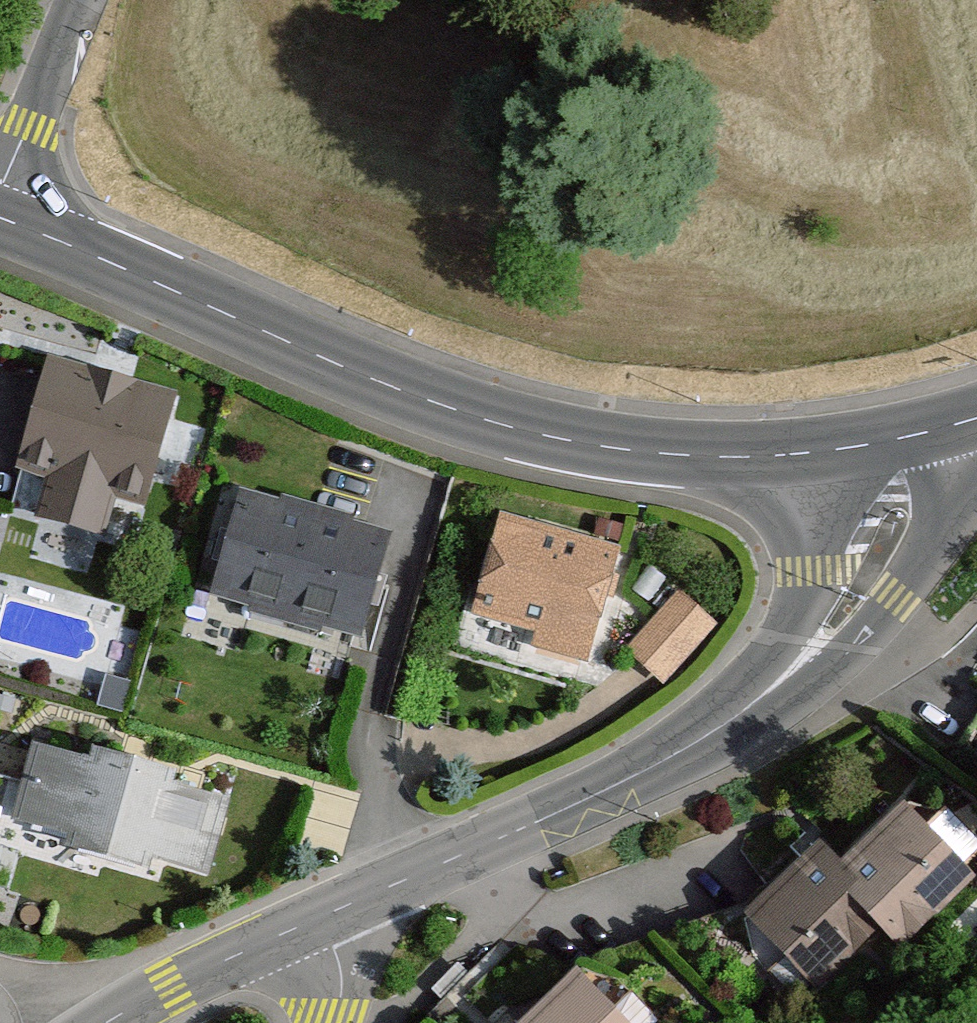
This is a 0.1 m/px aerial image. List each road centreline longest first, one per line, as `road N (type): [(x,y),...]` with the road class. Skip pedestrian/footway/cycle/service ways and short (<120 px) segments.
road 1 (tertiary): [(0,219),(454,412),(665,458),(807,456)]
road 2 (residential): [(664,762),(773,715),(847,661),(926,565),(955,505),(971,425)]
road 3 (residential): [(317,919),(664,762)]
road 4 (residential): [(807,456),(811,572),(796,610),(664,762)]
road 5 (residential): [(110,1022),(317,919)]
road 6 (residential): [(0,194),(82,0)]
road 7 (tertiary): [(807,456),(971,425)]

